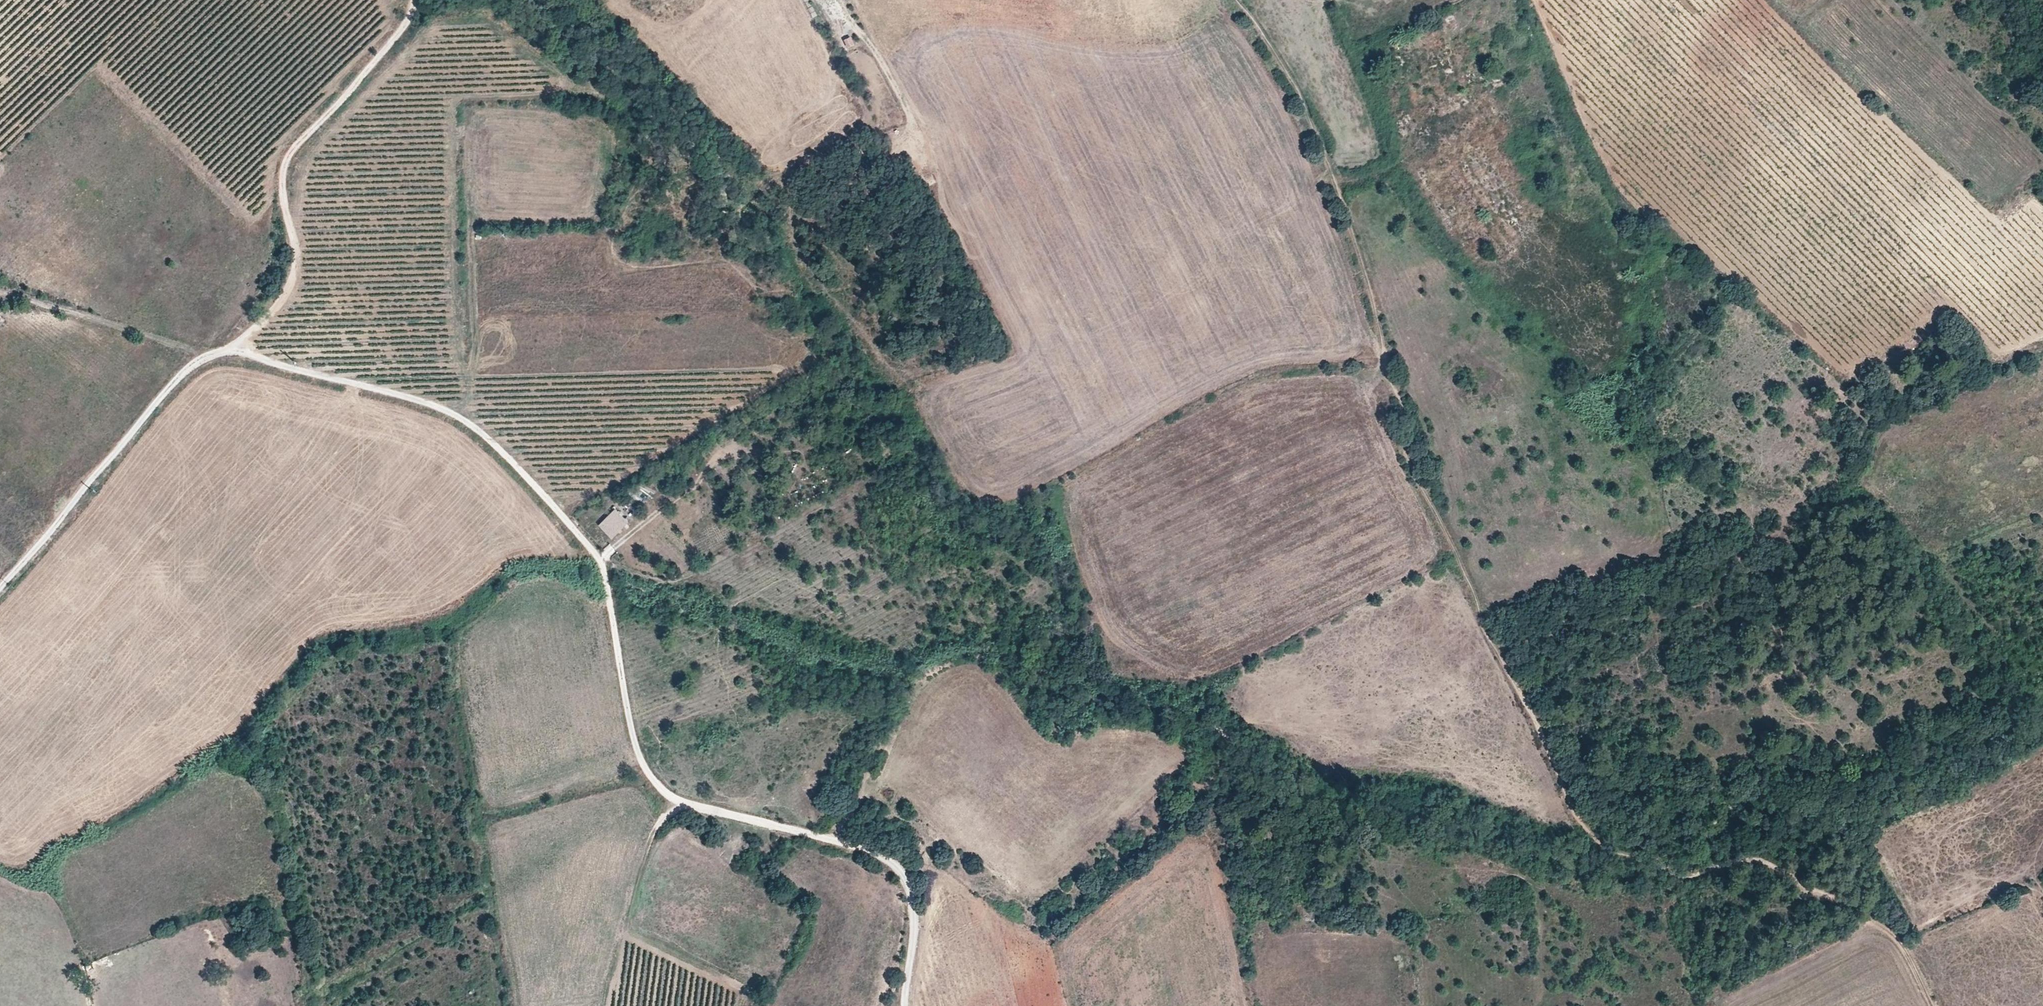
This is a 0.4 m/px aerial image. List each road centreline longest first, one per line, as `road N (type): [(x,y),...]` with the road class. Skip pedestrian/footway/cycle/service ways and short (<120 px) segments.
road 1 (track): [(228,354),(445,411),(500,451),(602,571),(635,749),(651,781),(678,800),(863,848),(899,871),(916,917),(904,1005)]
road 2 (track): [(0,590),(170,385),(193,366),(228,354),(275,309),(295,277),(285,204),(289,160),(405,28),(417,0)]
road 3 (track): [(0,298),(194,345),(210,357)]

